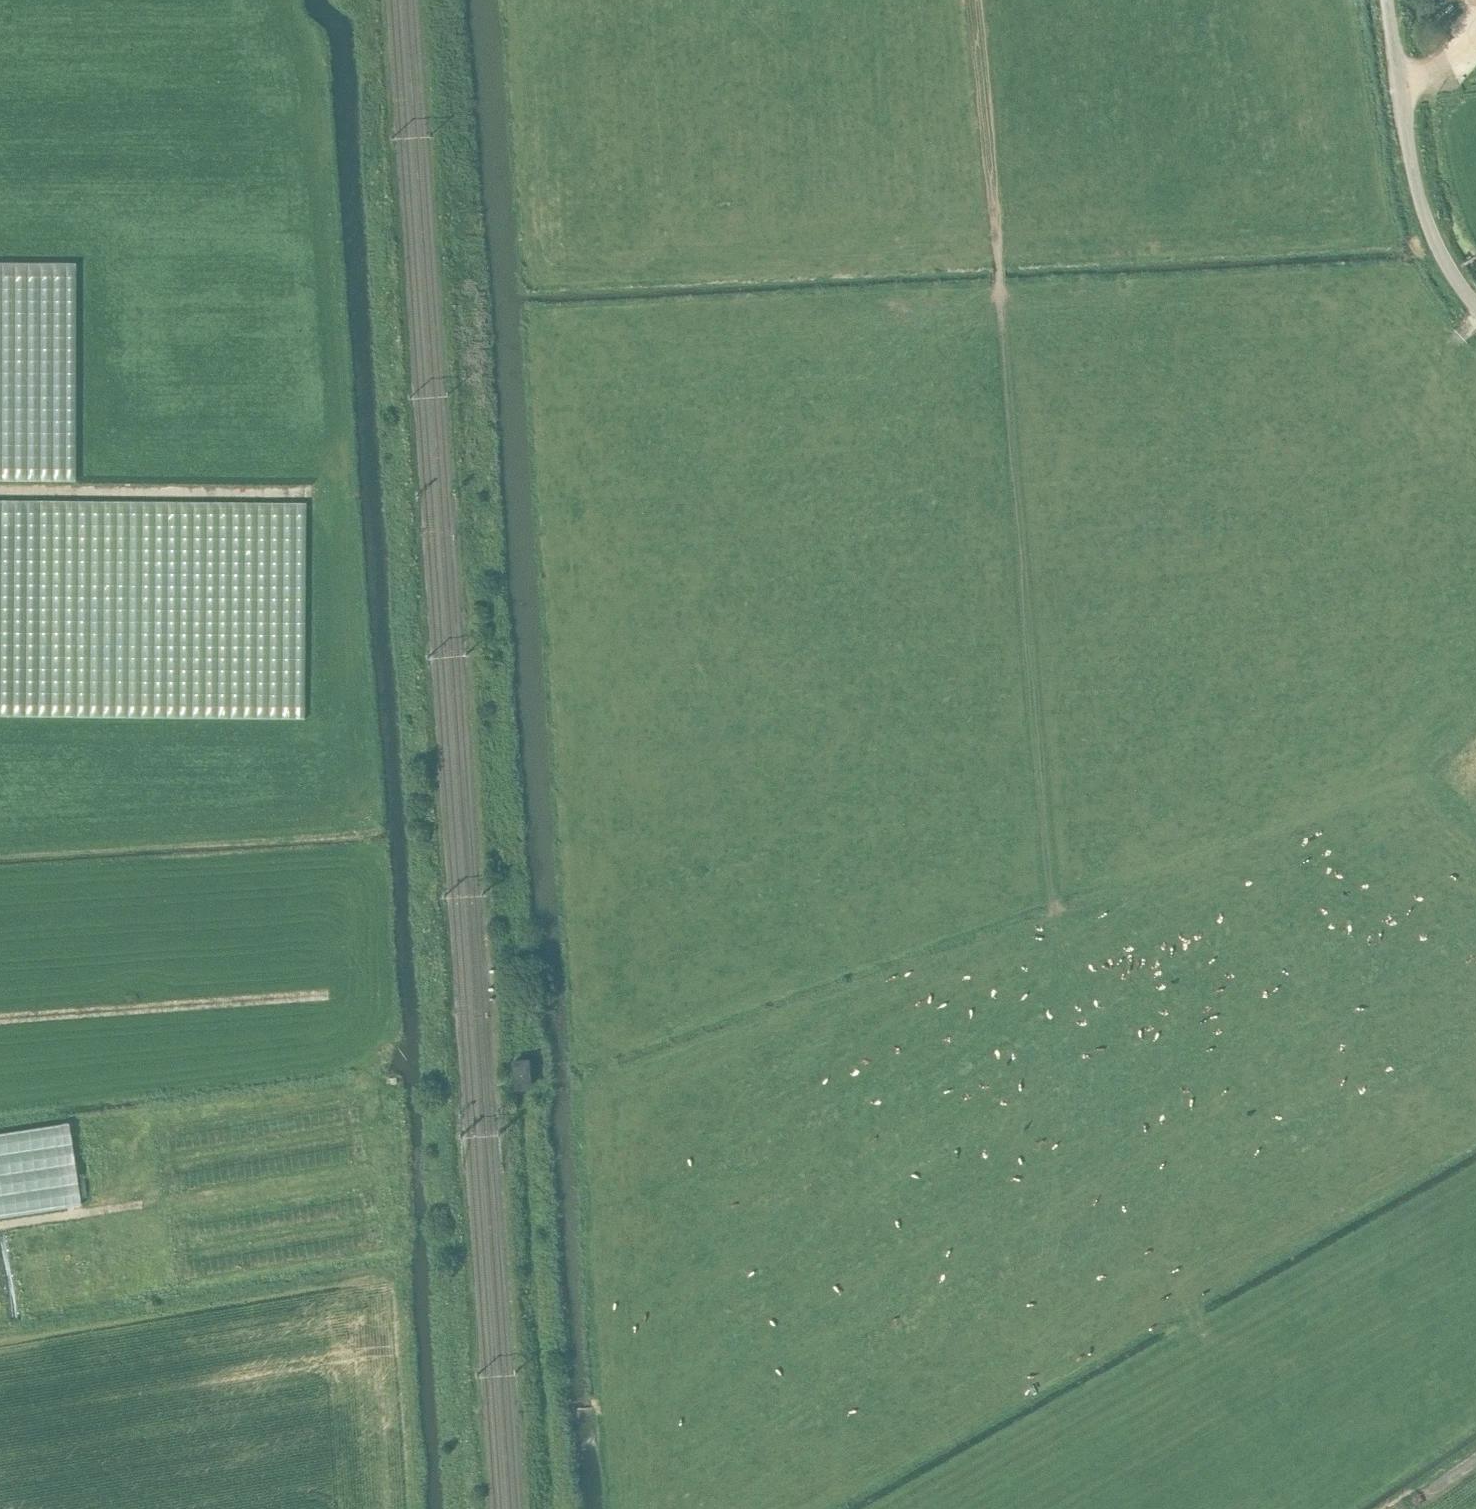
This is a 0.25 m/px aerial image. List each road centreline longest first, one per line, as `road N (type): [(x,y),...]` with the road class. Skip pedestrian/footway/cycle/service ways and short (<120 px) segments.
road 1 (track): [(0,1019),(319,995)]
road 2 (unclassified): [(1475,294),(1451,256),(1422,183),(1398,0)]
road 3 (track): [(0,1226),(140,1205)]

